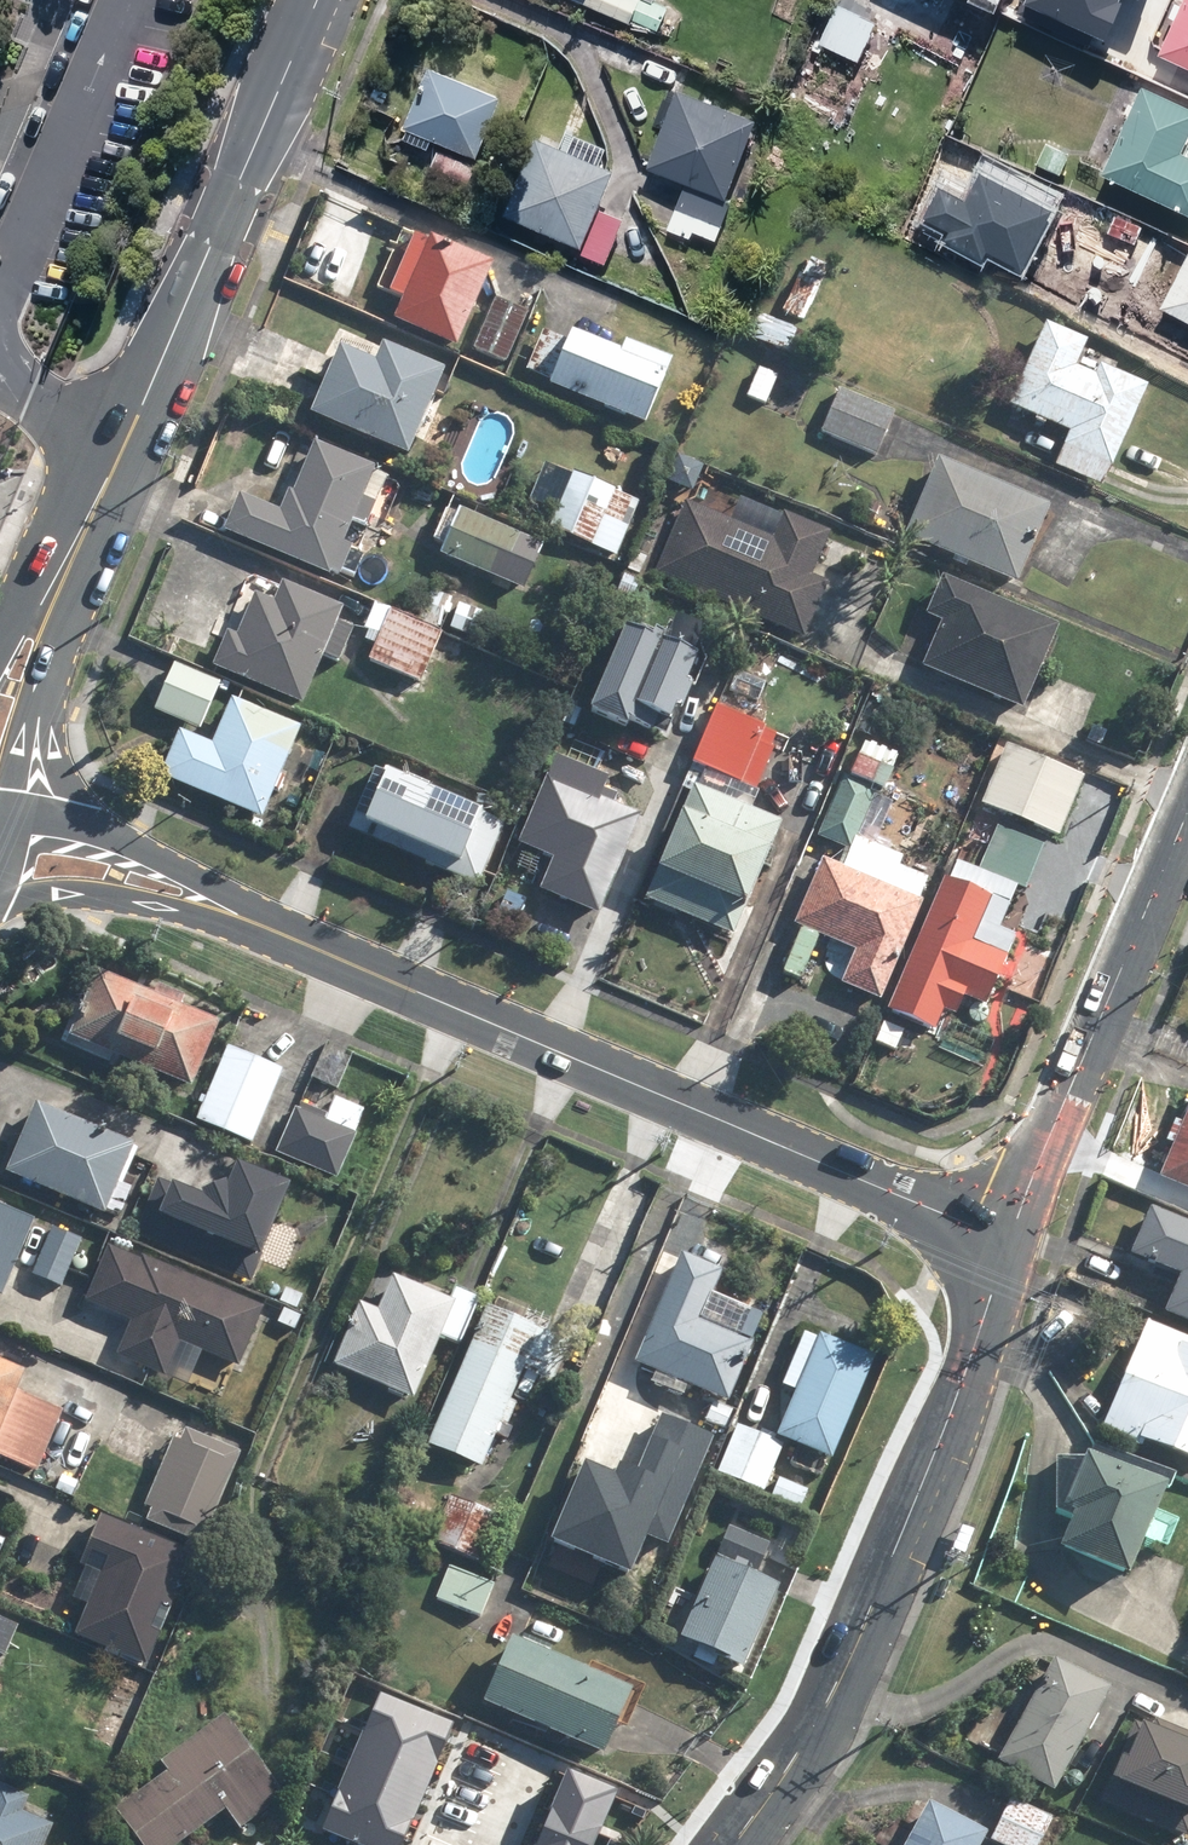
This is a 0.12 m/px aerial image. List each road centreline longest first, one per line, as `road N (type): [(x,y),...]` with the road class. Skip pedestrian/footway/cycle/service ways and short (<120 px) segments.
road 1 (tertiary): [(235,916),(1008,1241)]
road 2 (tertiary): [(1008,1241),(964,1381),(855,1650),(791,1772),(735,1844)]
road 3 (tertiary): [(317,0),(95,507)]
road 4 (residential): [(1187,816),(1008,1241)]
road 5 (tertiary): [(235,916),(106,900),(0,906)]
road 6 (tertiary): [(83,823),(174,868),(235,916)]
road 7 (tertiary): [(0,658),(95,507)]
road 8 (tertiary): [(52,659),(58,754),(83,823)]
road 9 (tertiary): [(95,507),(52,659)]
road 10 (tertiary): [(52,659),(0,802)]

